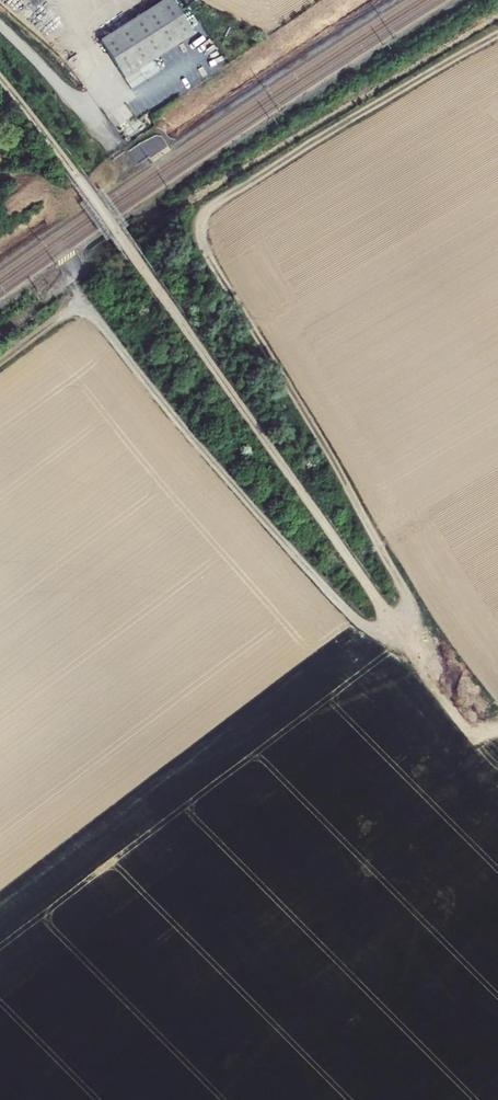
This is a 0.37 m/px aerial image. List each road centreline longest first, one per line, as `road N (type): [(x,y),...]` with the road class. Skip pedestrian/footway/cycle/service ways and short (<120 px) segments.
road 1 (track): [(497,32),(218,198),(202,223),(201,246),(400,598),(390,627)]
road 2 (track): [(390,627),(357,625),(318,590),(86,306),(0,362)]
road 3 (track): [(390,627),(468,738),(497,726)]

